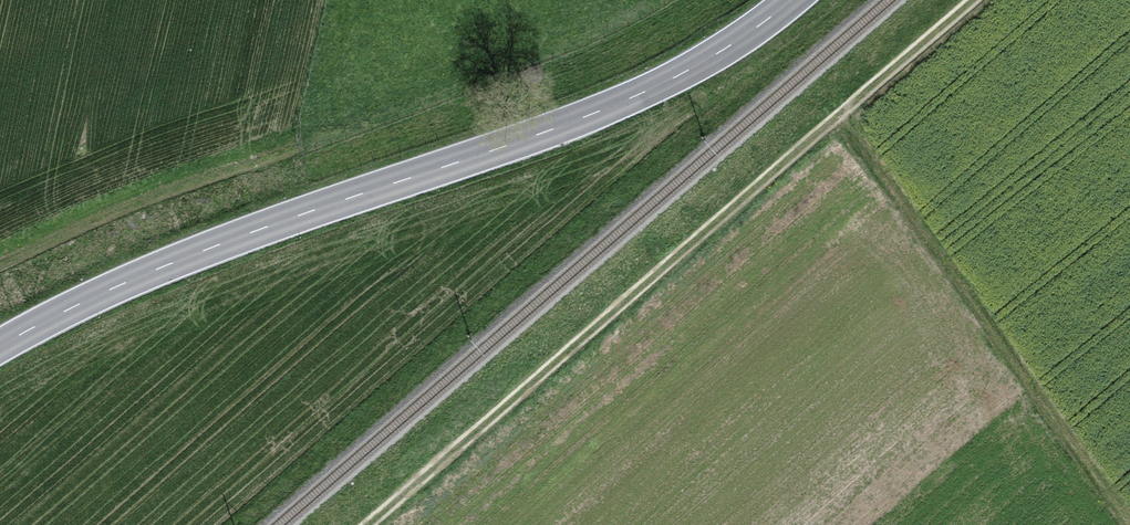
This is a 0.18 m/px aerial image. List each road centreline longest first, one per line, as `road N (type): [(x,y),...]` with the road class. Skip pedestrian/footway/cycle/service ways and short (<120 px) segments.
road 1 (primary): [(783,0),(615,101),(145,270),(0,342)]
road 2 (track): [(967,0),(370,524)]

